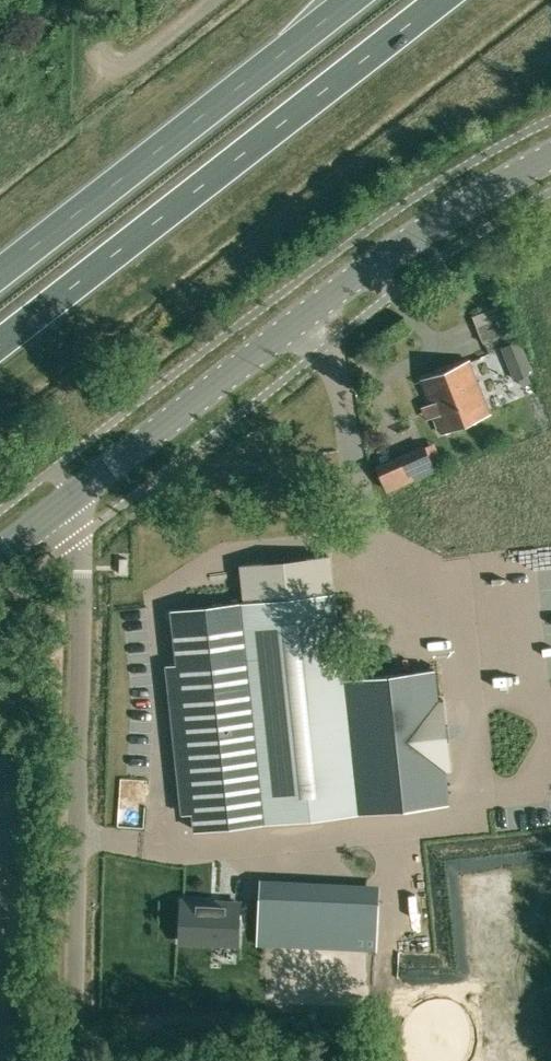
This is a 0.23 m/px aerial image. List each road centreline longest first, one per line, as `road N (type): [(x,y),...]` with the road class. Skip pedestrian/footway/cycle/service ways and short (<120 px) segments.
road 1 (unclassified): [(76,1060),(89,486)]
road 2 (tertiary): [(89,486),(441,219),(550,155)]
road 3 (trunk): [(0,345),(439,0)]
road 4 (trunk): [(352,0),(0,273)]
road 5 (unclassified): [(100,62),(119,69),(142,59),(217,0)]

